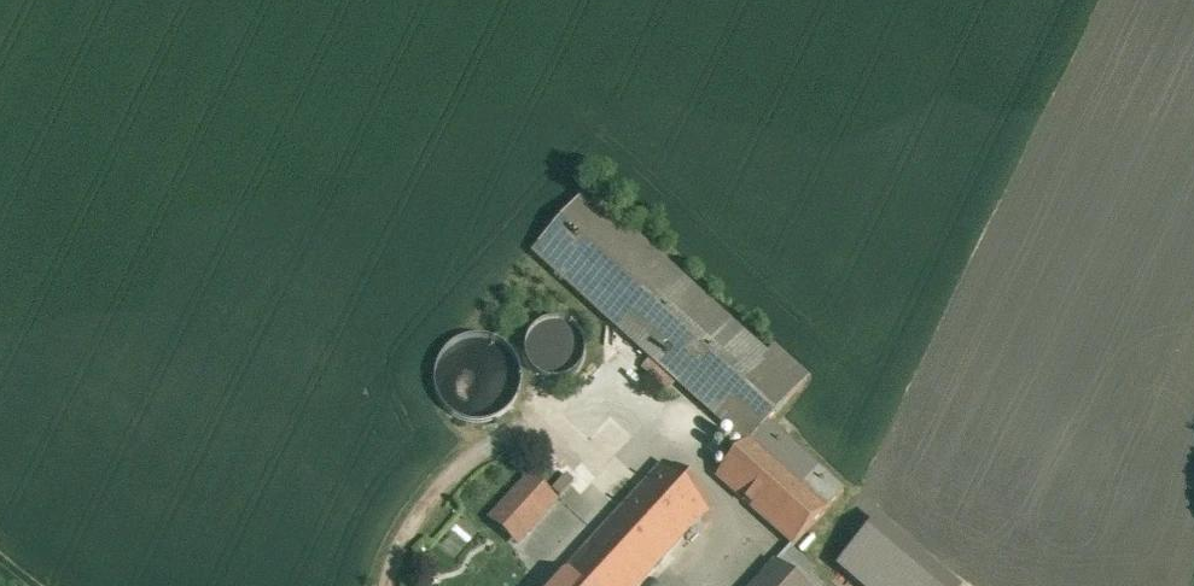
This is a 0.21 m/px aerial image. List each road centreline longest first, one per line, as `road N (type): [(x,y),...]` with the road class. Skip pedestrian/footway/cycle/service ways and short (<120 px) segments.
road 1 (track): [(382,585),(402,532),(430,494),(502,440),(524,438)]

